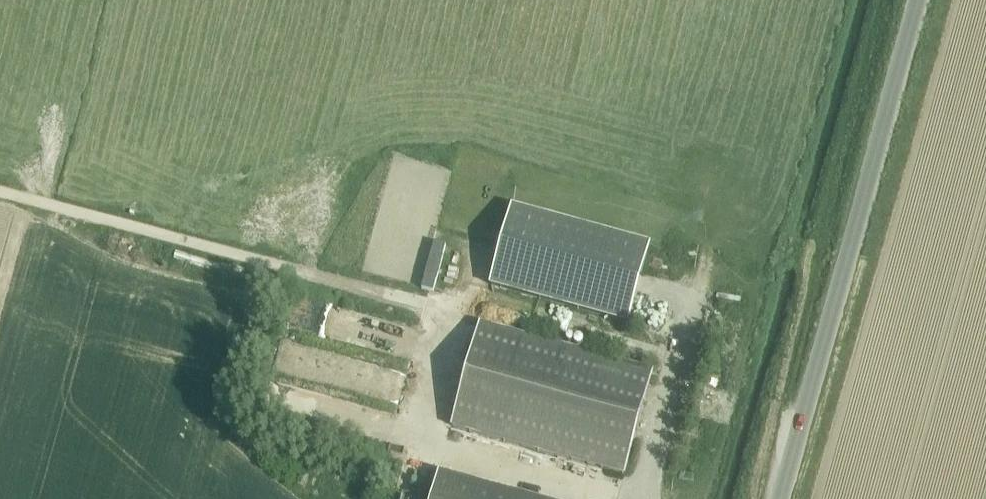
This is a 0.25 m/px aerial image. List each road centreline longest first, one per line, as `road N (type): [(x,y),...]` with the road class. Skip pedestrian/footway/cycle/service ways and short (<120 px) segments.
road 1 (unclassified): [(780,498),(918,0)]
road 2 (track): [(423,308),(0,195)]
road 3 (track): [(786,480),(798,356),(818,274),(812,258),(782,246)]

